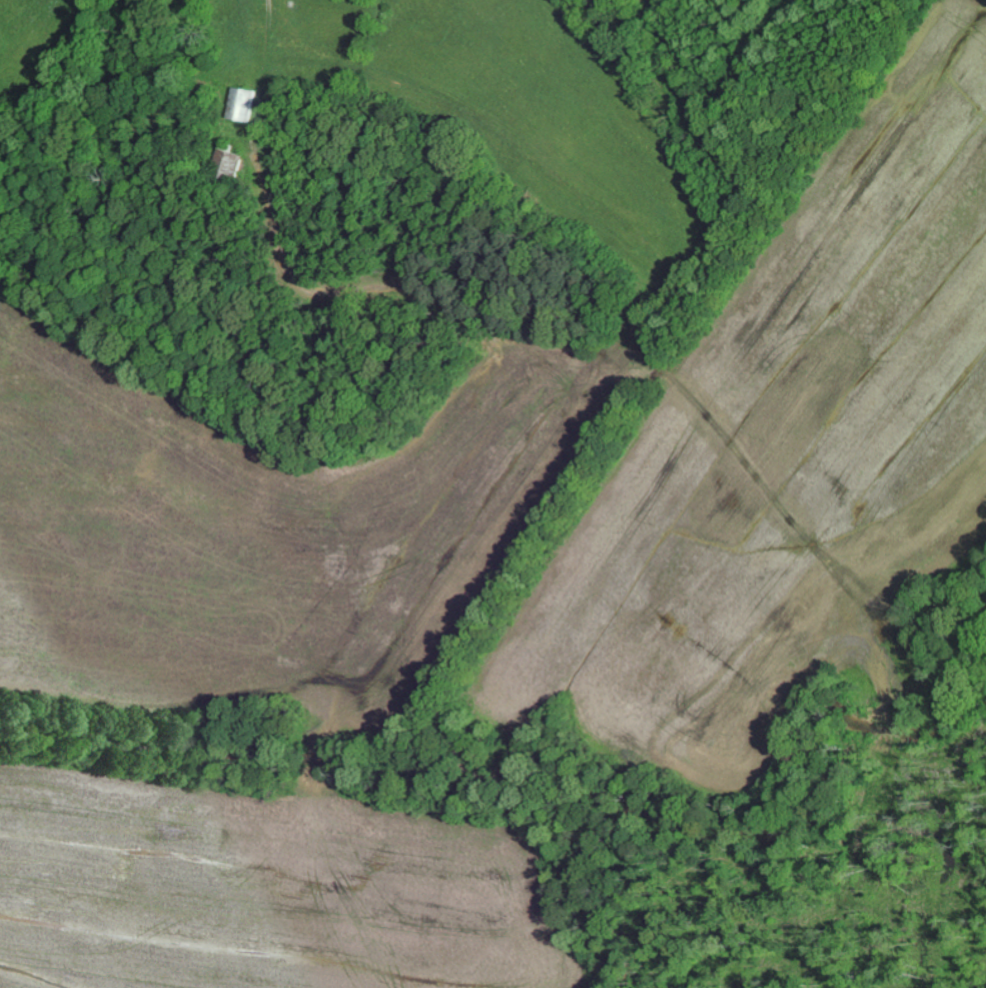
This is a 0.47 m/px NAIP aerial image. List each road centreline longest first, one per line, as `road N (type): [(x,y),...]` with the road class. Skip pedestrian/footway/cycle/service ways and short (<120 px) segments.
road 1 (residential): [(318,0),(309,155)]

